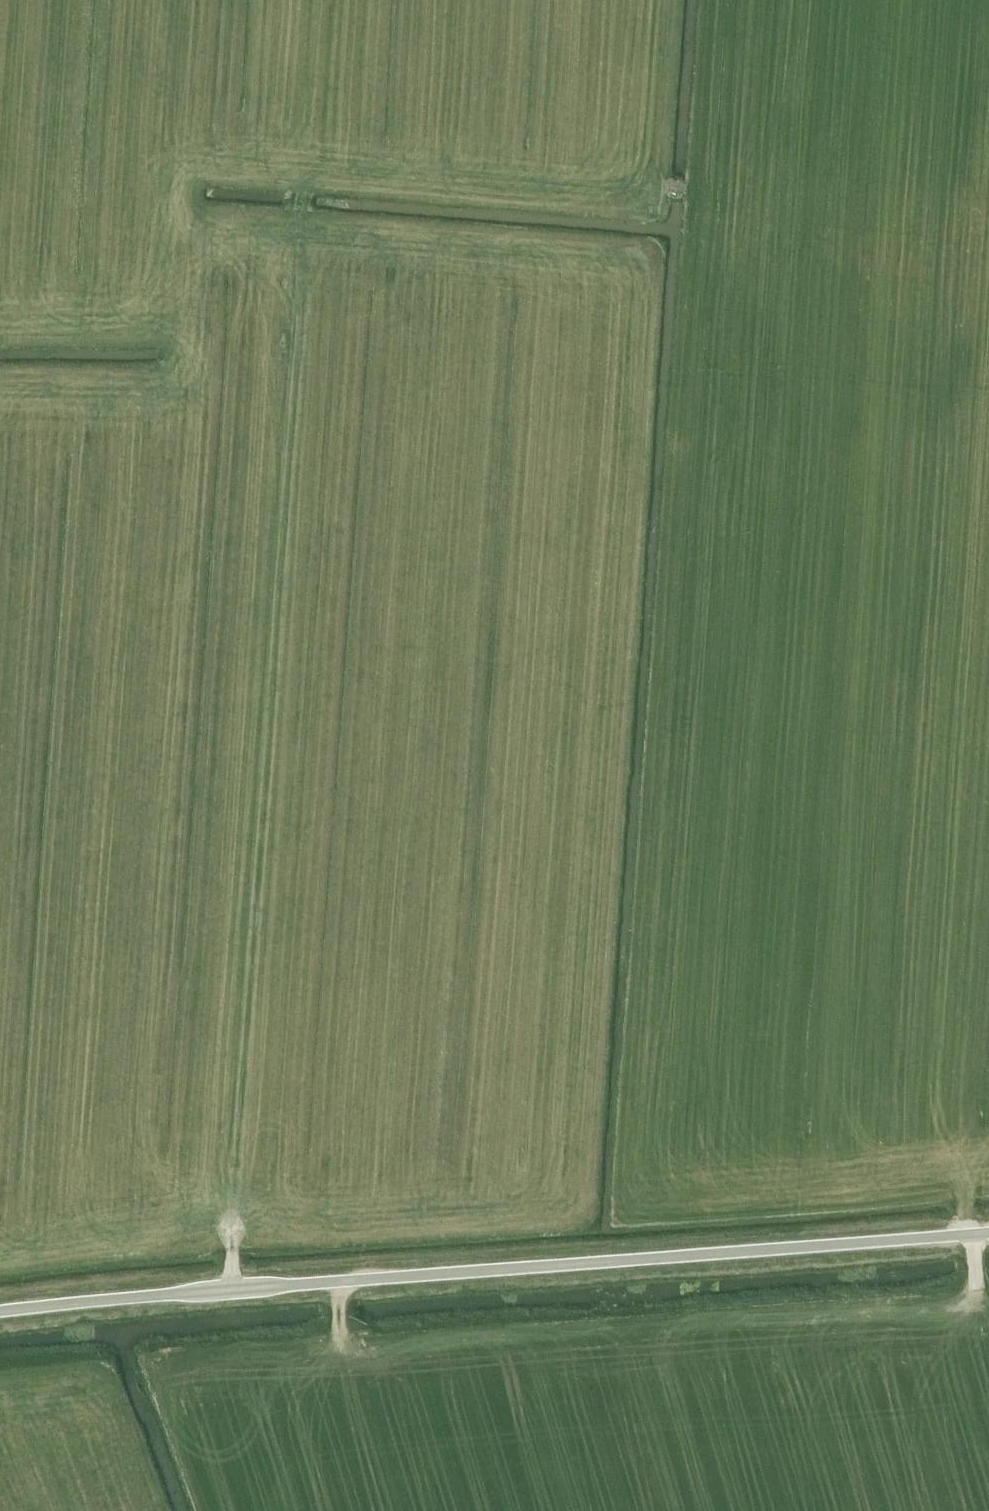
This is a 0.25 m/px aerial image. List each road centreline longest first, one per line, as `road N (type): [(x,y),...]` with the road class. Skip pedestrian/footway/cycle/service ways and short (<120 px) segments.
road 1 (unclassified): [(988,1229),(0,1314)]

